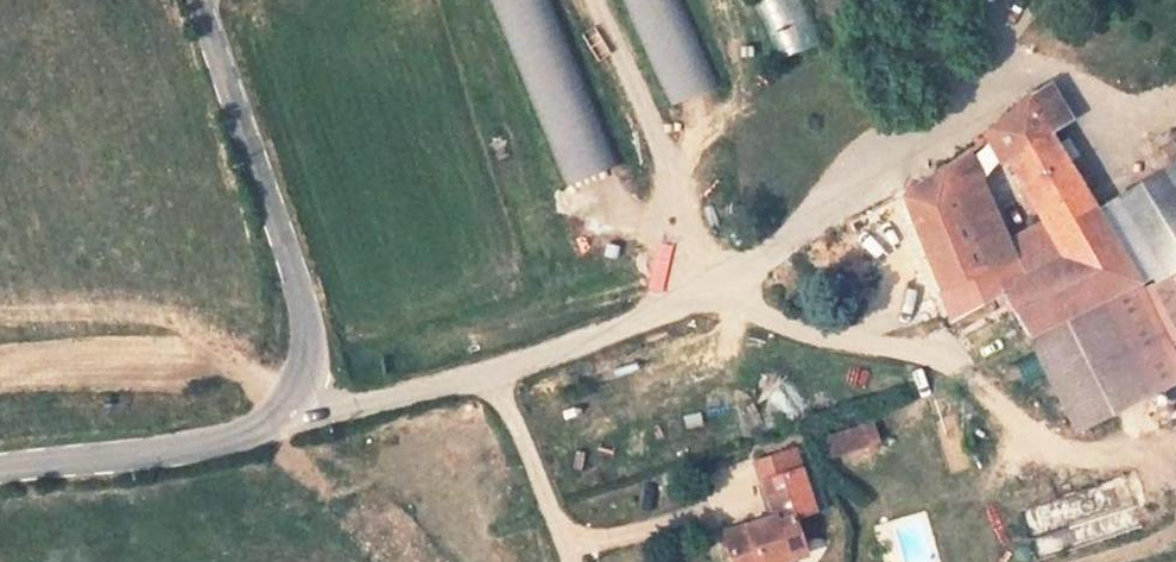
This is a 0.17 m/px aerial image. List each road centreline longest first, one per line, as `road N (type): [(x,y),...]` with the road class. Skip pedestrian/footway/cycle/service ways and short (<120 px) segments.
road 1 (track): [(1125,137),(1077,76),(1037,66),(926,129),(797,229),(690,293),(489,370)]
road 2 (unclassified): [(0,469),(212,446),(260,432),(294,411),(310,386),(306,304),(198,0)]
road 3 (track): [(690,293),(820,341),(947,359),(1048,446),(1175,447)]
road 4 (track): [(565,561),(489,370),(357,405),(310,386)]

